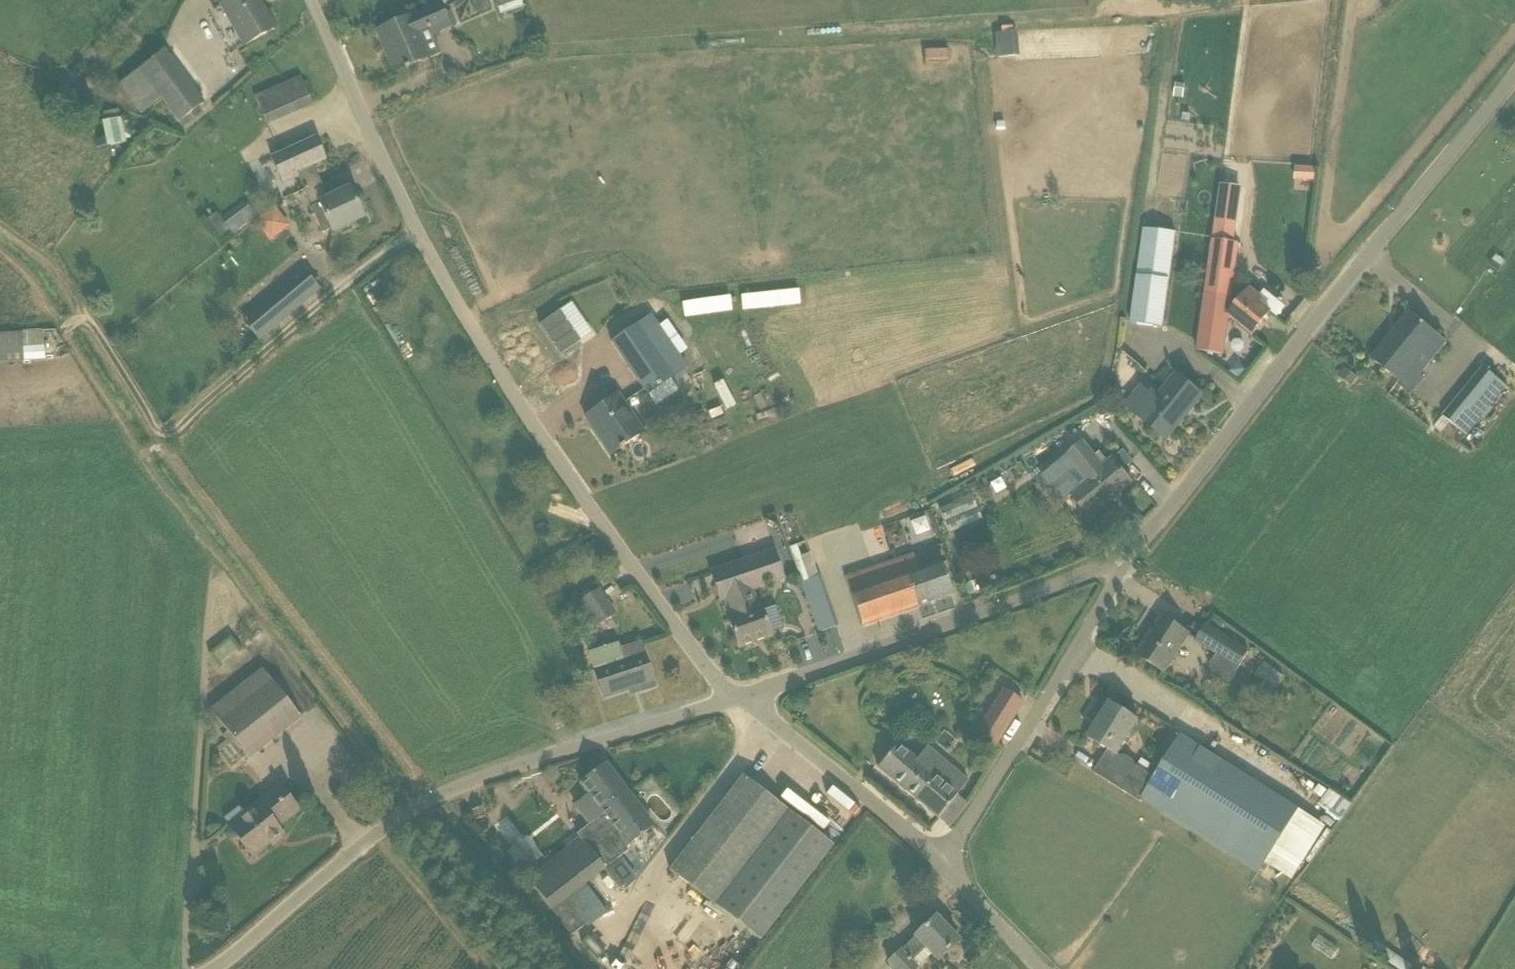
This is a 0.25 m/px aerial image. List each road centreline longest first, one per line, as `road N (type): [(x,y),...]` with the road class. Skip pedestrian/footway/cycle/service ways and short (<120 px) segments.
road 1 (unclassified): [(738,698),(555,459),(416,228),(307,0)]
road 2 (unclassified): [(1133,553),(1514,79)]
road 3 (unclassified): [(213,968),(380,831),(445,793),(738,698)]
road 4 (track): [(52,260),(157,431),(172,433),(416,228)]
road 5 (unclassified): [(738,698),(1133,553)]
road 6 (unclassified): [(940,862),(1133,553)]
road 7 (track): [(891,26),(1166,10),(1212,0)]
road 8 (track): [(767,716),(656,865),(610,968)]
road 9 (unclassified): [(940,862),(738,698)]
road 10 (unclassified): [(1044,968),(940,862)]

